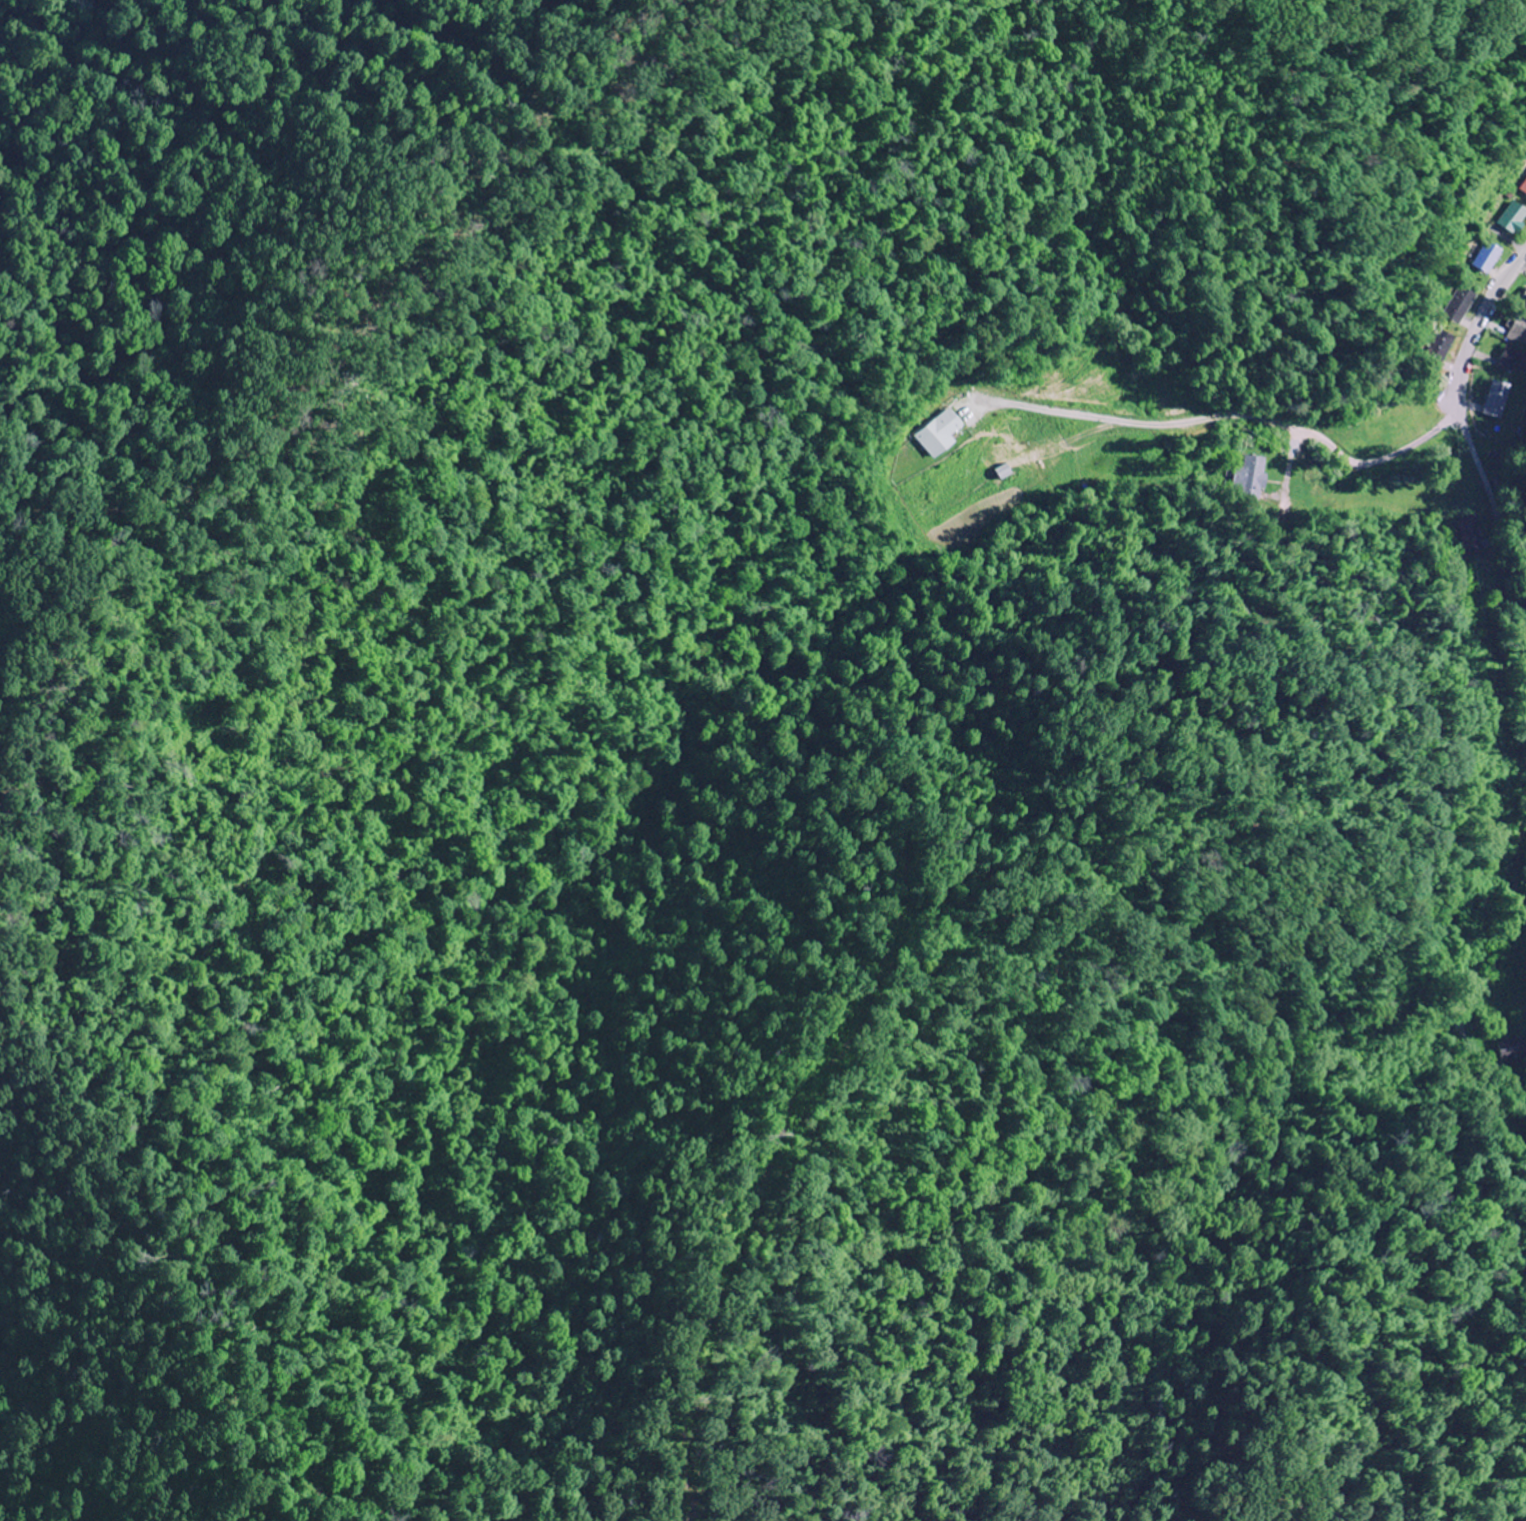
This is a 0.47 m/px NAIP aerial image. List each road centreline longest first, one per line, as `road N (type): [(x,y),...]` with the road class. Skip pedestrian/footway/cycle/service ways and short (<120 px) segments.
road 1 (residential): [(1516,901),(1512,722),(1491,524),(1447,389),(1469,323),(1525,243)]
road 2 (residential): [(1491,524),(1430,697),(1307,916)]

